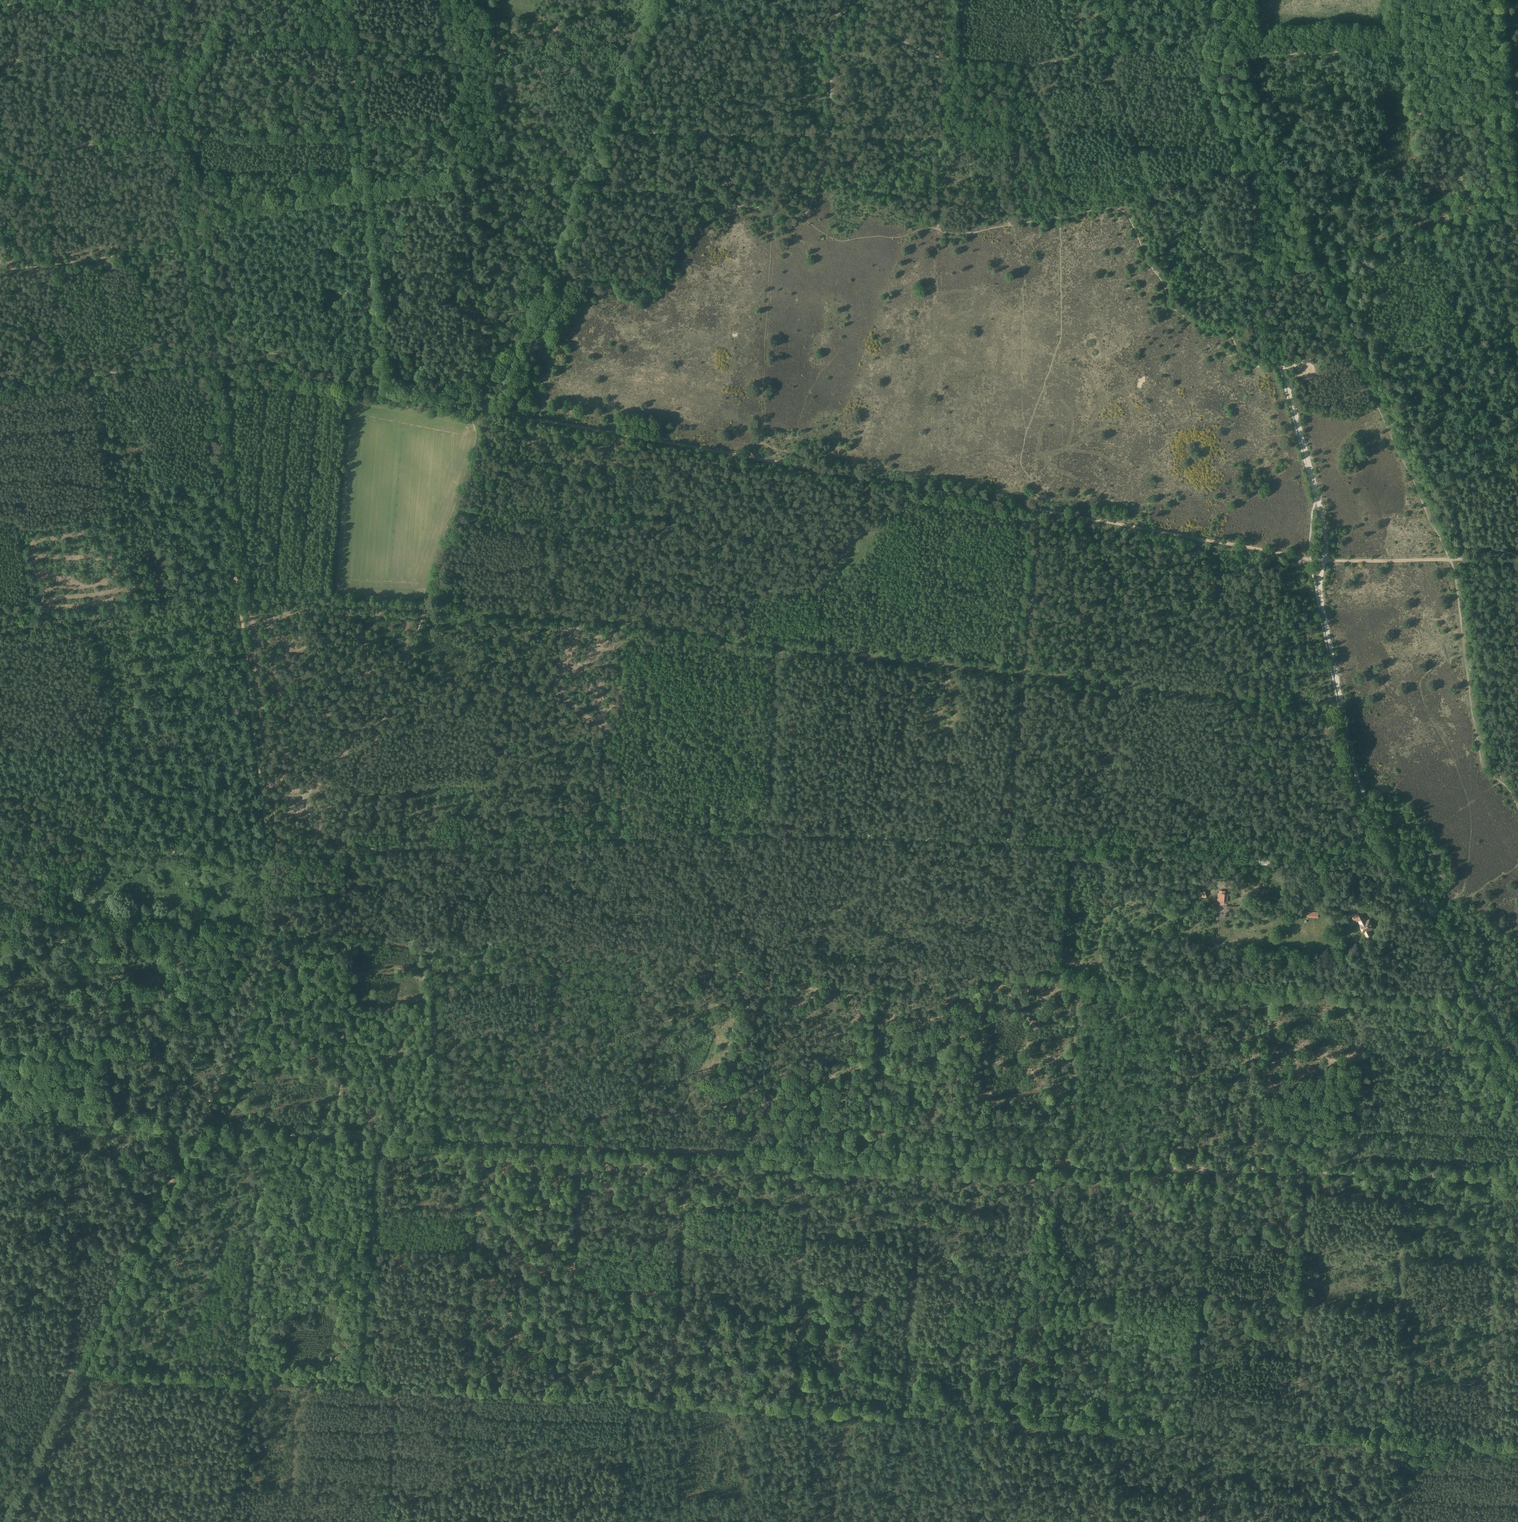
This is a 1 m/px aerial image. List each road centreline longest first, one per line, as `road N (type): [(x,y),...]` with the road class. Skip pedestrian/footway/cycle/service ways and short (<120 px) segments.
road 1 (track): [(503,413),(1326,560)]
road 2 (track): [(775,214),(762,445),(1119,509),(1252,498),(1307,458)]
road 3 (track): [(1403,1176),(750,1153)]
road 4 (track): [(617,1520),(637,1404),(1107,1422)]
road 5 (track): [(940,139),(944,232),(1115,208),(1129,217),(1177,312),(1230,331),(1252,363),(1315,369)]
road 6 (track): [(763,995),(938,990),(986,979),(1078,983),(1069,1165)]
road 7 (track): [(849,836),(727,831),(352,852)]
road 8 (track): [(8,1521),(193,1131)]
road 9 (track): [(1307,458),(1260,286),(1251,166),(1222,83),(1225,48)]
road 10 (track): [(349,982),(393,969),(467,991),(658,963),(761,970)]
road 11 (track): [(1078,983),(1476,996)]
road 12 (track): [(232,1521),(262,1134)]
road 13 (track): [(1396,855),(1008,844)]
road 14 (track): [(750,1153),(374,1137)]
road 15 (track): [(1108,1521),(1124,1167)]
road 16 (track): [(1386,1521),(1398,1423),(1403,1176)]
road 17 (track): [(1396,855),(1354,763),(1320,587),(1326,560)]
road 18 (track): [(193,1131),(275,954),(270,852)]
road 19 (track): [(209,362),(498,413)]
road 20 (track): [(599,157),(498,413)]
road 21 (track): [(270,852),(0,843)]
road 22 (track): [(270,852),(238,594)]
road 23 (track): [(810,1156),(791,1410)]
road 24 (track): [(599,157),(609,130),(829,138)]
road 25 (track): [(467,171),(486,410)]
road 26 (track): [(342,831),(426,607)]
road 27 (track): [(364,192),(531,158),(599,157)]
road 28 (track): [(238,594),(209,362)]
road 29 (track): [(1482,217),(1260,286)]
road 30 (track): [(232,1048),(0,1035)]
road 31 (track): [(1517,1053),(1396,855)]
road 32 (track): [(110,847),(102,707),(80,618)]
road 33 (track): [(0,388),(209,362)]
road 34 (track): [(498,413),(426,607)]
road 35 (track): [(34,622),(238,594)]
road 36 (track): [(326,1135),(349,982),(348,936)]
road 37 (track): [(0,270),(195,247)]
road 38 (track): [(378,387),(364,192)]
road 39 (track): [(193,1131),(0,1119)]
road 40 (track): [(364,192),(345,0)]
road 41 (track): [(761,970),(773,951),(846,920),(833,904),(849,836)]
road 42 (track): [(238,594),(426,607)]
road 43 (track): [(0,158),(184,135)]
road 44 (track): [(750,1153),(761,970)]
road 45 (track): [(830,4),(685,14),(655,1)]
road 46 (track): [(1008,844),(1025,674)]
road 47 (track): [(1042,510),(1025,674)]
road 48 (track): [(204,225),(364,192)]
road 49 (track): [(1517,317),(1361,363)]
road 50 (track): [(849,836),(1008,844)]
road 51 (track): [(940,139),(944,0)]
road 52 (track): [(655,0),(609,130)]
road 53 (track): [(179,90),(193,227)]
road 54 (track): [(209,362),(193,227)]
road 55 (track): [(326,1135),(193,1131)]
road 56 (track): [(1453,559),(1326,560)]

